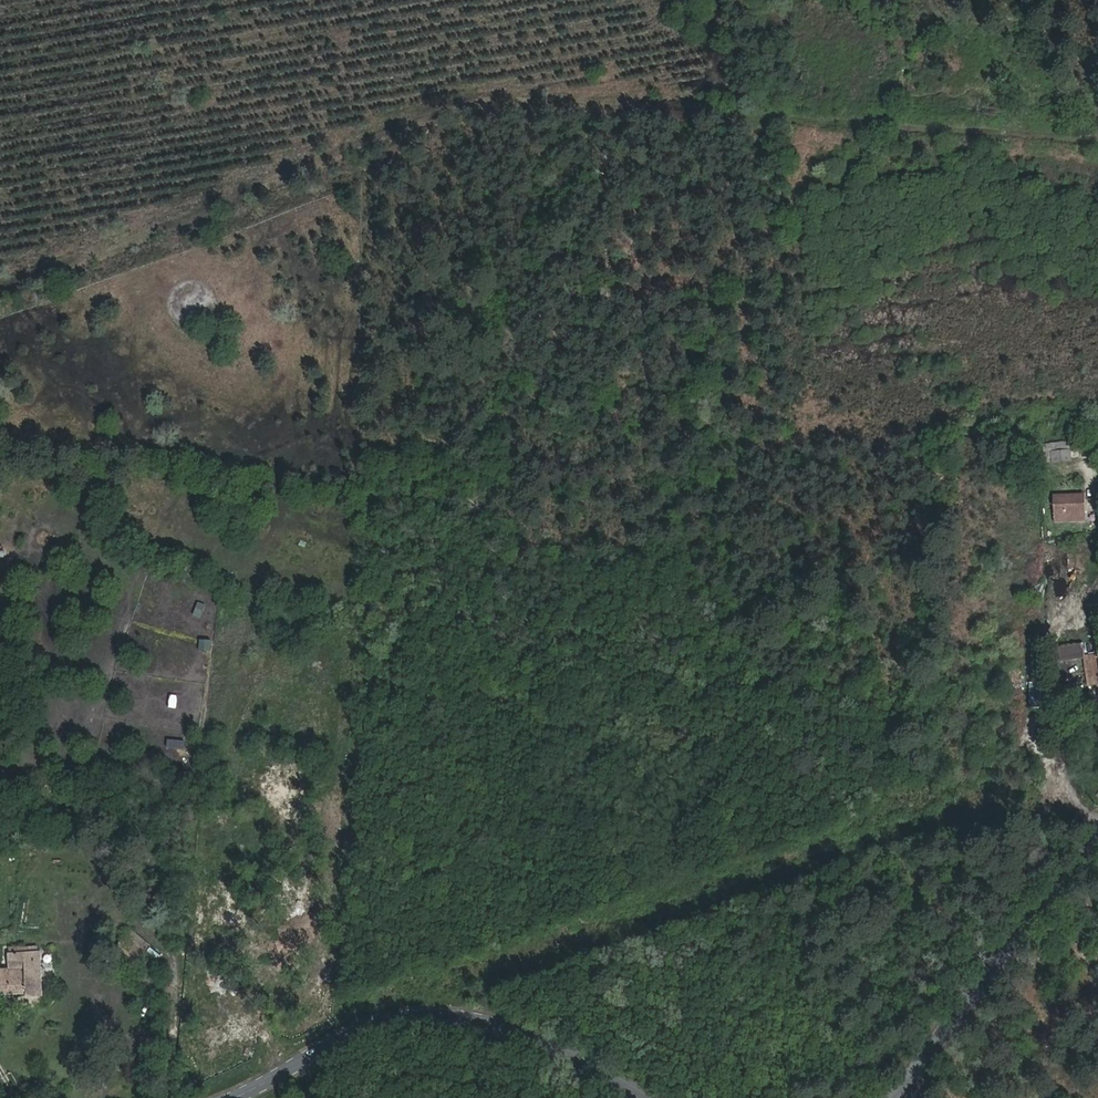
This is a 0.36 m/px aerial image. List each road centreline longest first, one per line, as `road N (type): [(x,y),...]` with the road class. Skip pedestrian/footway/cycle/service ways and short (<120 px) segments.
road 1 (track): [(1097,143),(539,102),(440,116),(0,287)]
road 2 (secondary): [(638,1097),(555,1047),(442,1018),(383,1023),(348,1037),(234,1097)]
road 3 (secondary): [(915,1073),(1097,840)]

